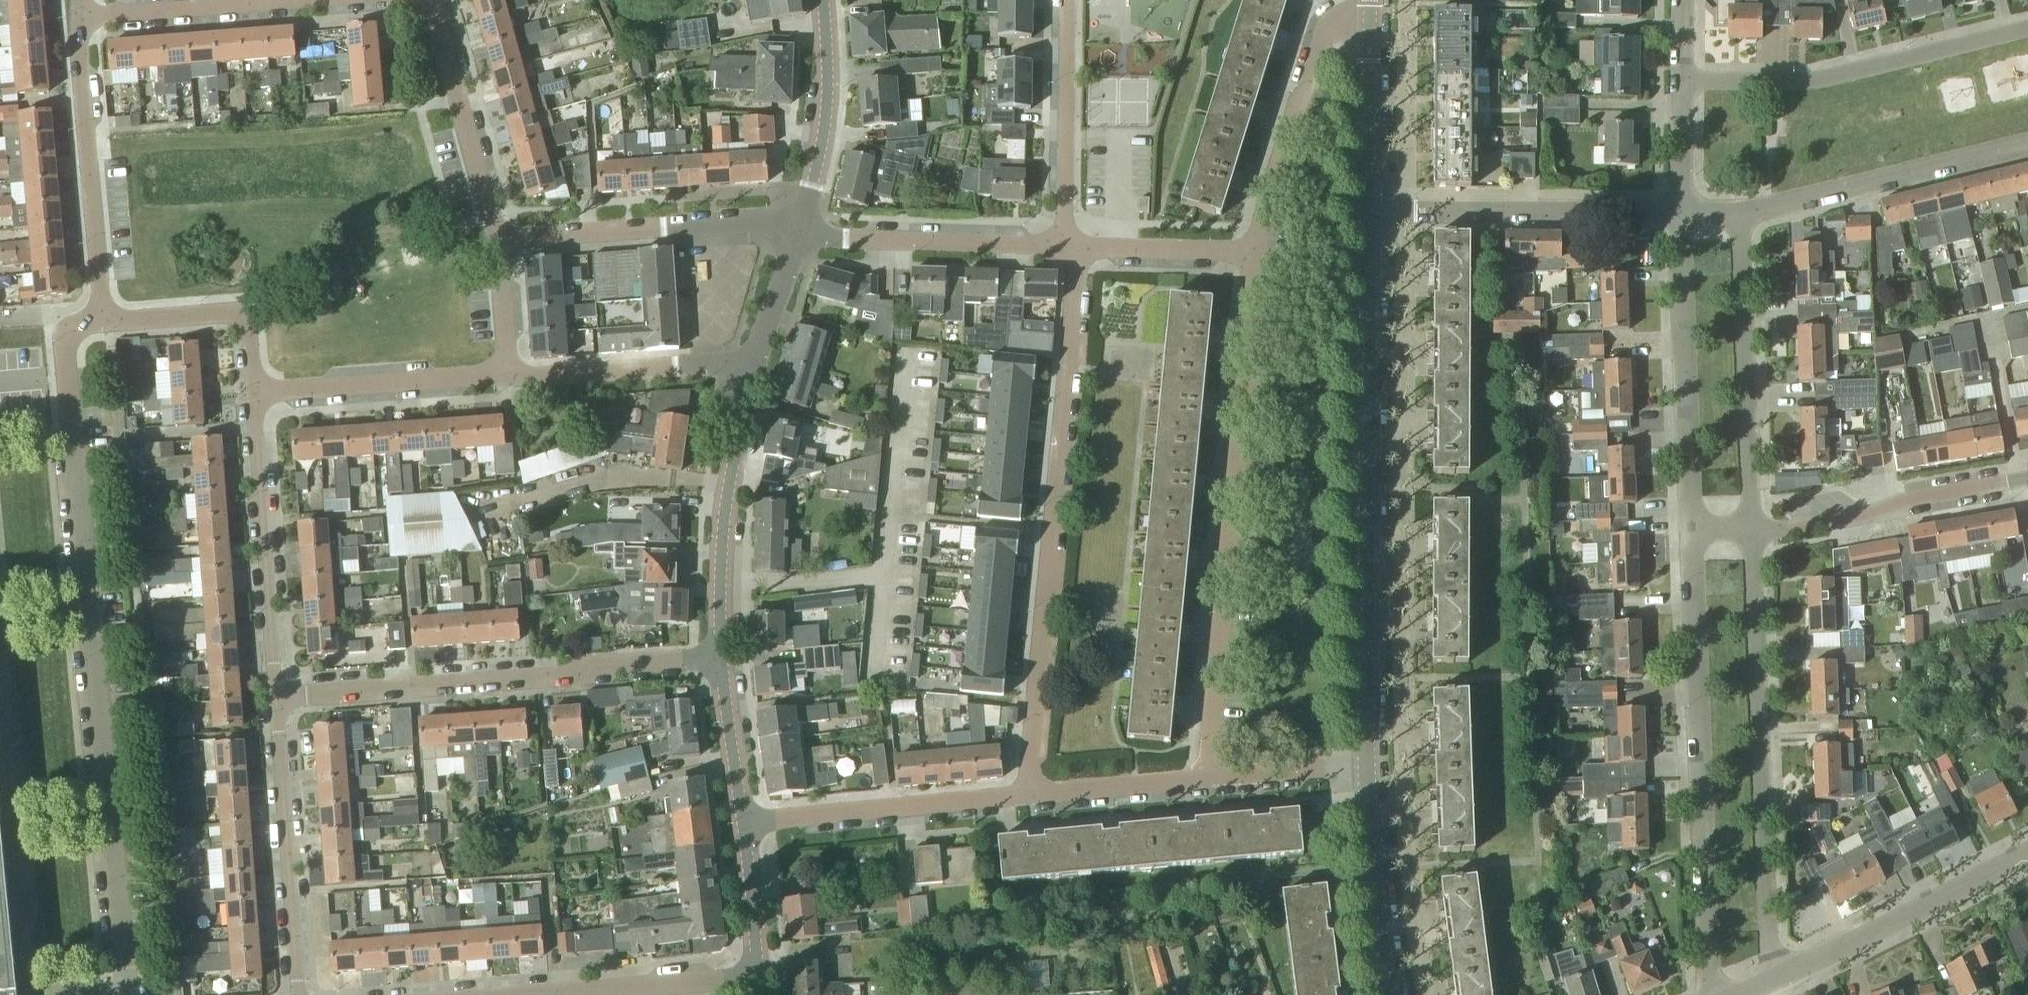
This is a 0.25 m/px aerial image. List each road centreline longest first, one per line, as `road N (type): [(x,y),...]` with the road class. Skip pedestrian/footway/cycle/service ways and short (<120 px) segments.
road 1 (residential): [(125,994),(66,346),(75,328),(104,320)]
road 2 (tertiary): [(1371,772),(1365,203)]
road 3 (unclassified): [(1032,792),(1084,246)]
road 4 (residential): [(1200,777),(1255,250)]
road 5 (residential): [(1760,981),(1747,513)]
road 6 (residential): [(1687,994),(1685,527)]
road 7 (residential): [(273,693),(720,656)]
road 8 (residential): [(1680,73),(1792,77),(2027,19)]
road 9 (residential): [(1685,527),(1681,207)]
road 10 (residential): [(1365,203),(1681,207)]
road 11 (residential): [(1747,513),(1740,206)]
road 12 (residential): [(104,320),(80,18)]
road 13 (residential): [(299,994),(273,693)]
road 14 (residential): [(797,232),(760,224),(498,242)]
road 15 (residential): [(1760,981),(2027,850)]
road 16 (residential): [(1740,206),(2027,138)]
road 17 (residential): [(273,693),(252,400)]
road 18 (residential): [(744,821),(1032,792)]
road 19 (residential): [(720,656),(727,482),(752,371)]
road 20 (residential): [(1747,513),(2027,466)]
road 21 (residential): [(1368,30),(1330,29),(1318,41),(1255,250)]
road 22 (residential): [(1061,246),(797,232)]
road 23 (residential): [(500,385),(752,371)]
road 24 (residential): [(498,242),(432,0)]
road 25 (residential): [(252,400),(500,385)]
road 26 (residential): [(1066,0),(1061,246)]
road 27 (residential): [(797,232),(824,129),(822,0)]
road 28 (residential): [(252,400),(243,315),(235,309),(104,320)]
road 29 (tertiary): [(1390,994),(1371,772)]
road 30 (residential): [(553,994),(757,978)]
road 31 (residential): [(80,18),(274,0)]
road 32 (tertiary): [(1365,203),(1368,30)]
road 33 (residential): [(1200,777),(1371,772)]
road 34 (residential): [(1255,250),(1084,246)]
road 35 (residential): [(1032,792),(1200,777)]
road 36 (residential): [(744,821),(720,656)]
road 37 (residential): [(757,978),(744,821)]
road 38 (residential): [(752,371),(797,232)]
road 39 (residential): [(500,385),(498,242)]
road 40 (residential): [(1681,207),(1680,73)]

